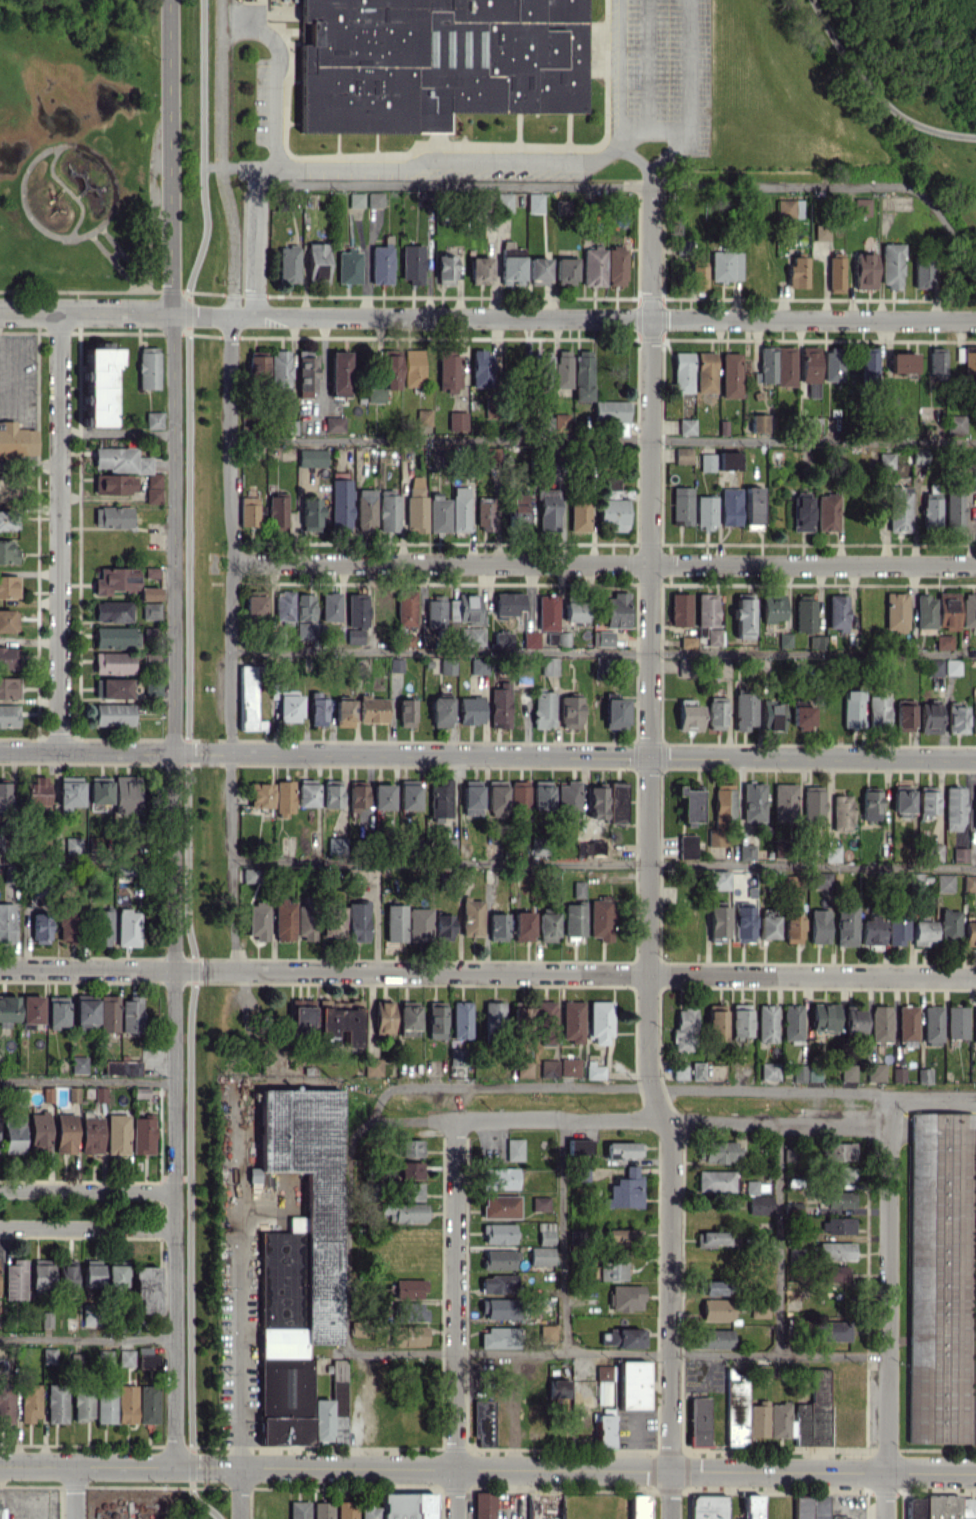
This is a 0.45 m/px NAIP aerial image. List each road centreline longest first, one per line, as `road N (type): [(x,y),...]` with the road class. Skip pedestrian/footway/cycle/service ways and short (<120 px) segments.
road 1 (residential): [(650,186),(647,1053),(670,1140),(670,1518)]
road 2 (residential): [(172,316),(174,1466)]
road 3 (residential): [(0,968),(975,978)]
road 4 (tertiary): [(0,754),(975,758)]
road 5 (residential): [(174,1466),(975,1472)]
road 6 (residential): [(975,321),(230,316)]
road 7 (residential): [(231,561),(975,565)]
road 8 (residential): [(231,969),(230,316)]
road 9 (residential): [(368,1122),(889,1126)]
road 10 (residential): [(59,315),(59,754)]
road 11 (residential): [(889,1093),(886,1518)]
road 12 (residential): [(456,1120),(456,1518)]
road 13 (residential): [(170,0),(172,316)]
road 14 (residential): [(0,315),(230,316)]
road 15 (residential): [(175,1190),(0,1189)]
road 16 (residential): [(0,1229),(175,1228)]
road 17 (residential): [(0,1464),(174,1466)]

